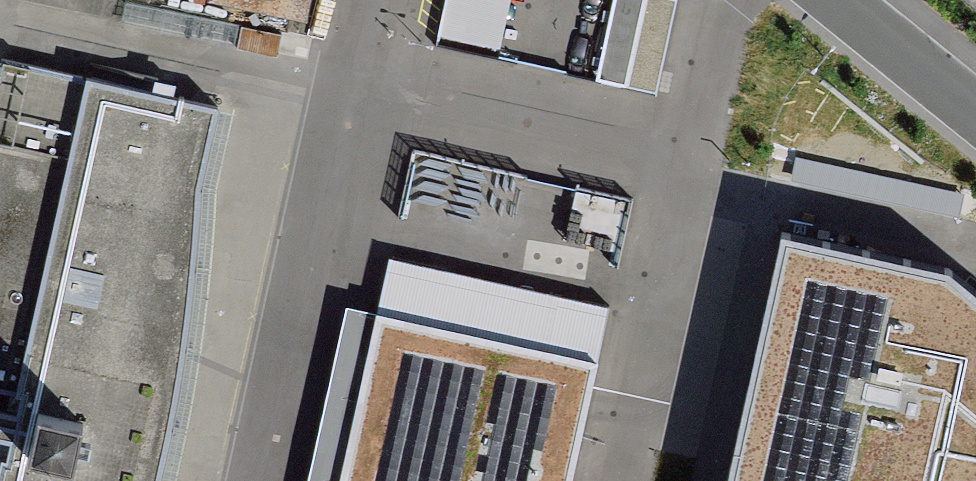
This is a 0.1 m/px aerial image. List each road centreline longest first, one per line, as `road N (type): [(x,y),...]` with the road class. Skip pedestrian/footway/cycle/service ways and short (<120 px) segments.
road 1 (residential): [(363,0),(256,480)]
road 2 (residential): [(975,110),(839,0)]

